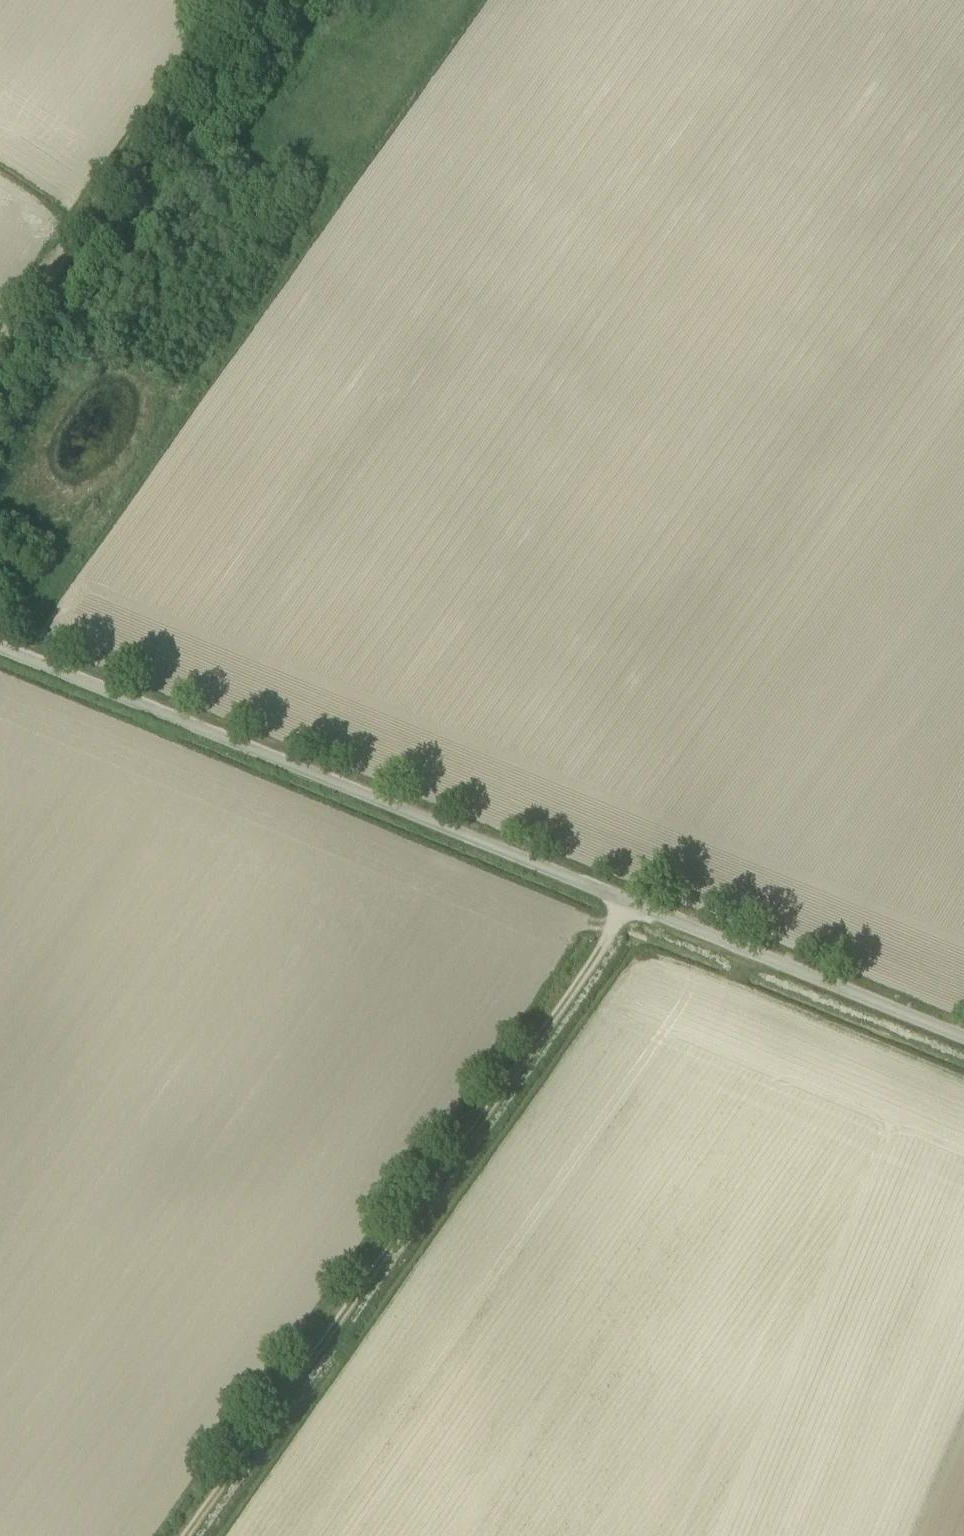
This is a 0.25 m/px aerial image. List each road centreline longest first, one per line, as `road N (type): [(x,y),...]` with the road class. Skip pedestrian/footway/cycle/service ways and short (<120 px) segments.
road 1 (unclassified): [(963,1039),(0,639)]
road 2 (track): [(633,902),(183,1535)]
road 3 (track): [(238,0),(0,334)]

